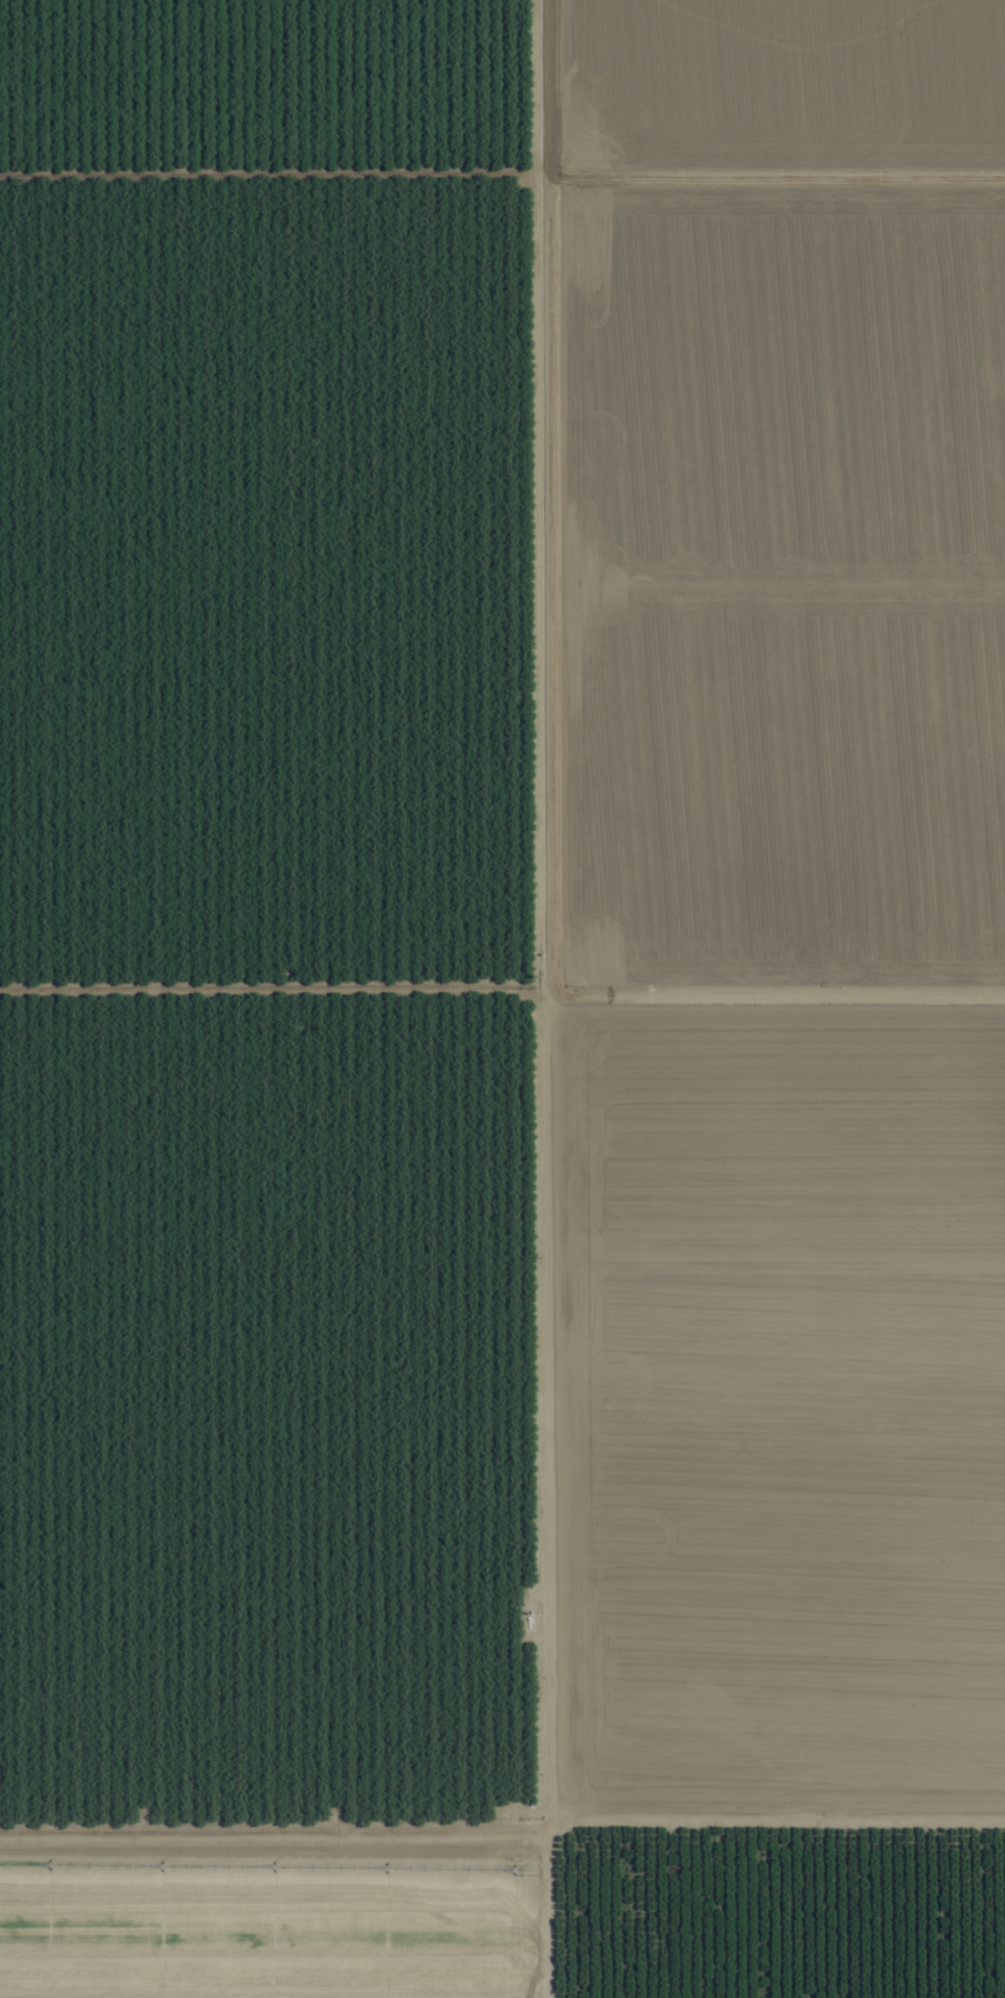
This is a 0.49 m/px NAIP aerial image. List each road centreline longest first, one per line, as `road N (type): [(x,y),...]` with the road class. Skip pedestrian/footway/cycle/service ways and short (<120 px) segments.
road 1 (residential): [(522,1997),(522,988),(1004,980)]

